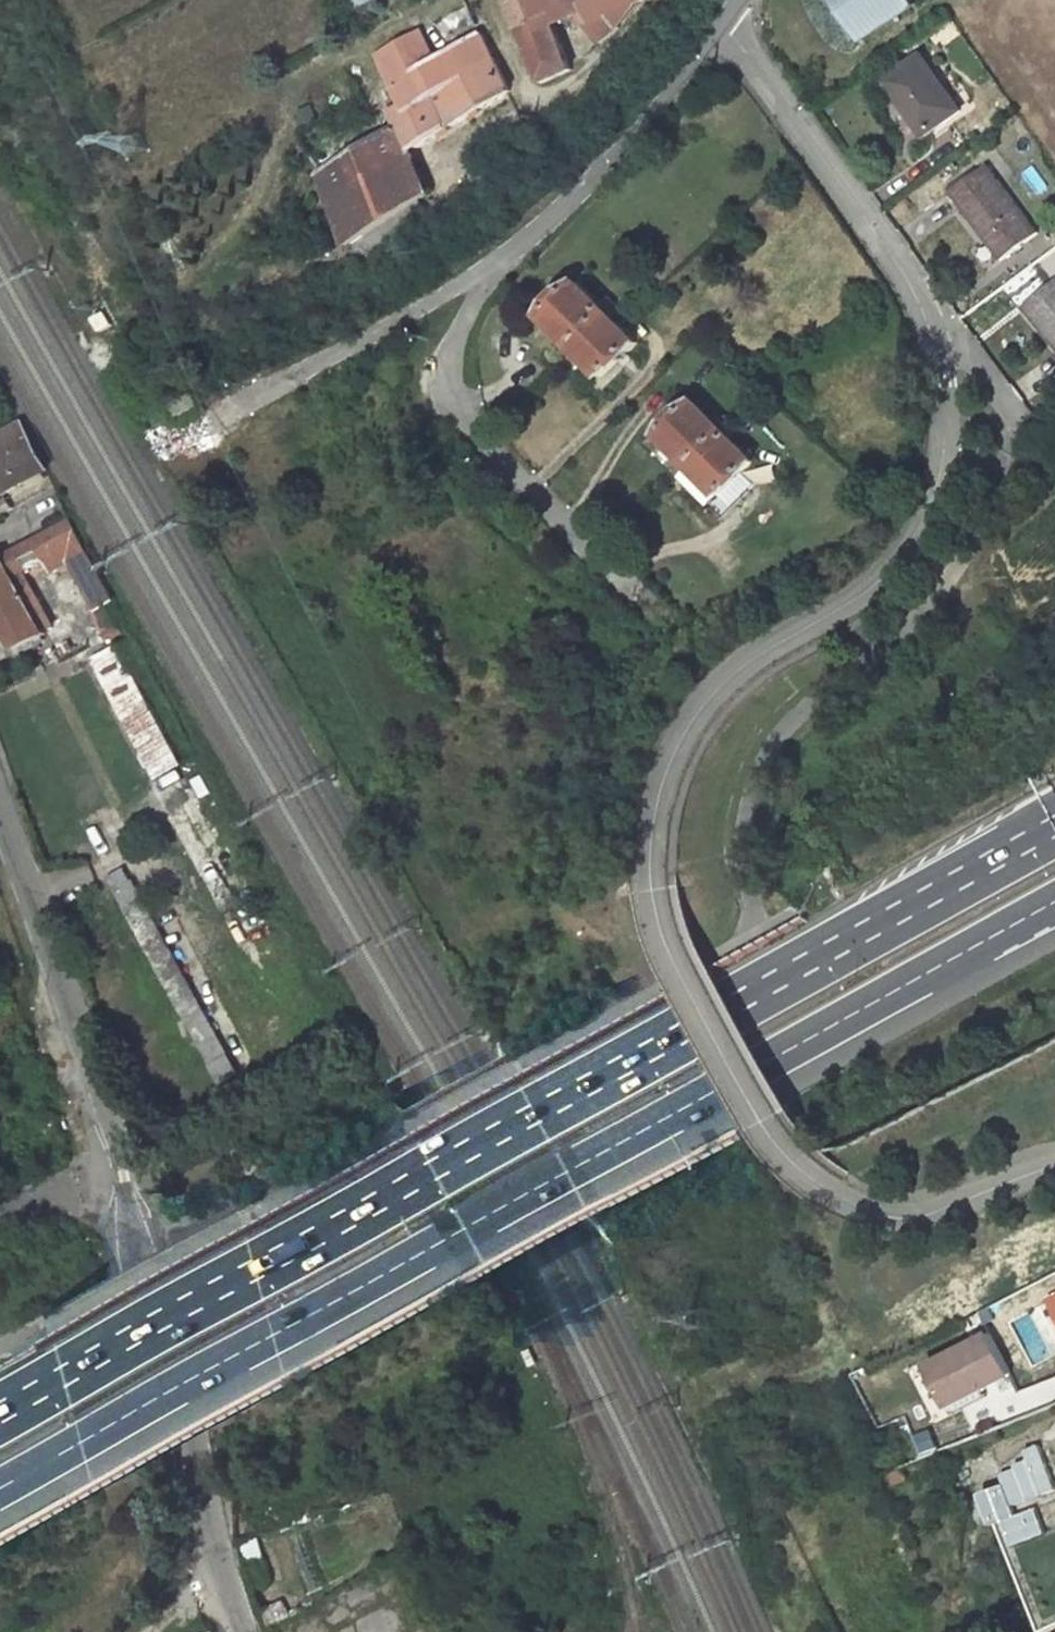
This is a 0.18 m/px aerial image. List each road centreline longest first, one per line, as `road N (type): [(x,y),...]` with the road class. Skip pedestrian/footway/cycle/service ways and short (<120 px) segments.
road 1 (unclassified): [(719,28),(746,52),(891,251),(934,333),(946,378),(945,447),(929,510),(887,576),(752,657),(694,723),(661,817),(670,927),(775,1134),(829,1187),(883,1219),(942,1215),(1054,1171)]
road 2 (trunk): [(0,1489),(1054,901)]
road 3 (trunk): [(1054,837),(0,1424)]
road 4 (residential): [(481,274),(453,344),(458,402),(486,448),(559,519),(621,563),(701,543),(740,519)]
road 5 (unclassified): [(245,1631),(122,1174)]
road 6 (unclassified): [(0,809),(122,1174)]
road 7 (unclassified): [(481,274),(162,441)]
road 8 (unclassified): [(719,28),(622,146),(481,274)]

